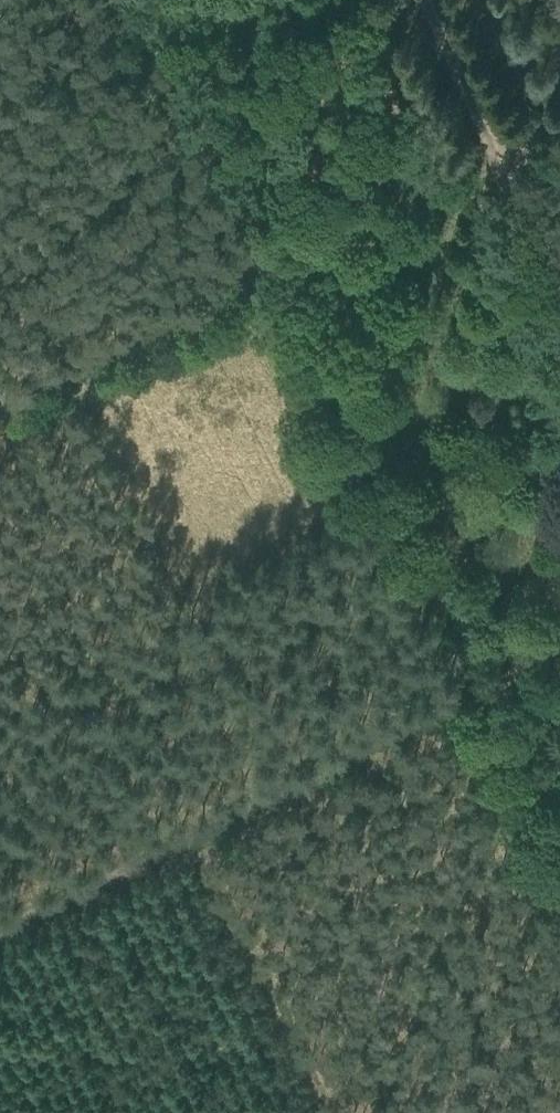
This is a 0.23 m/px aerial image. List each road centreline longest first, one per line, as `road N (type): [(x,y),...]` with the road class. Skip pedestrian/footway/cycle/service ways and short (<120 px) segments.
road 1 (track): [(559,289),(418,0)]

